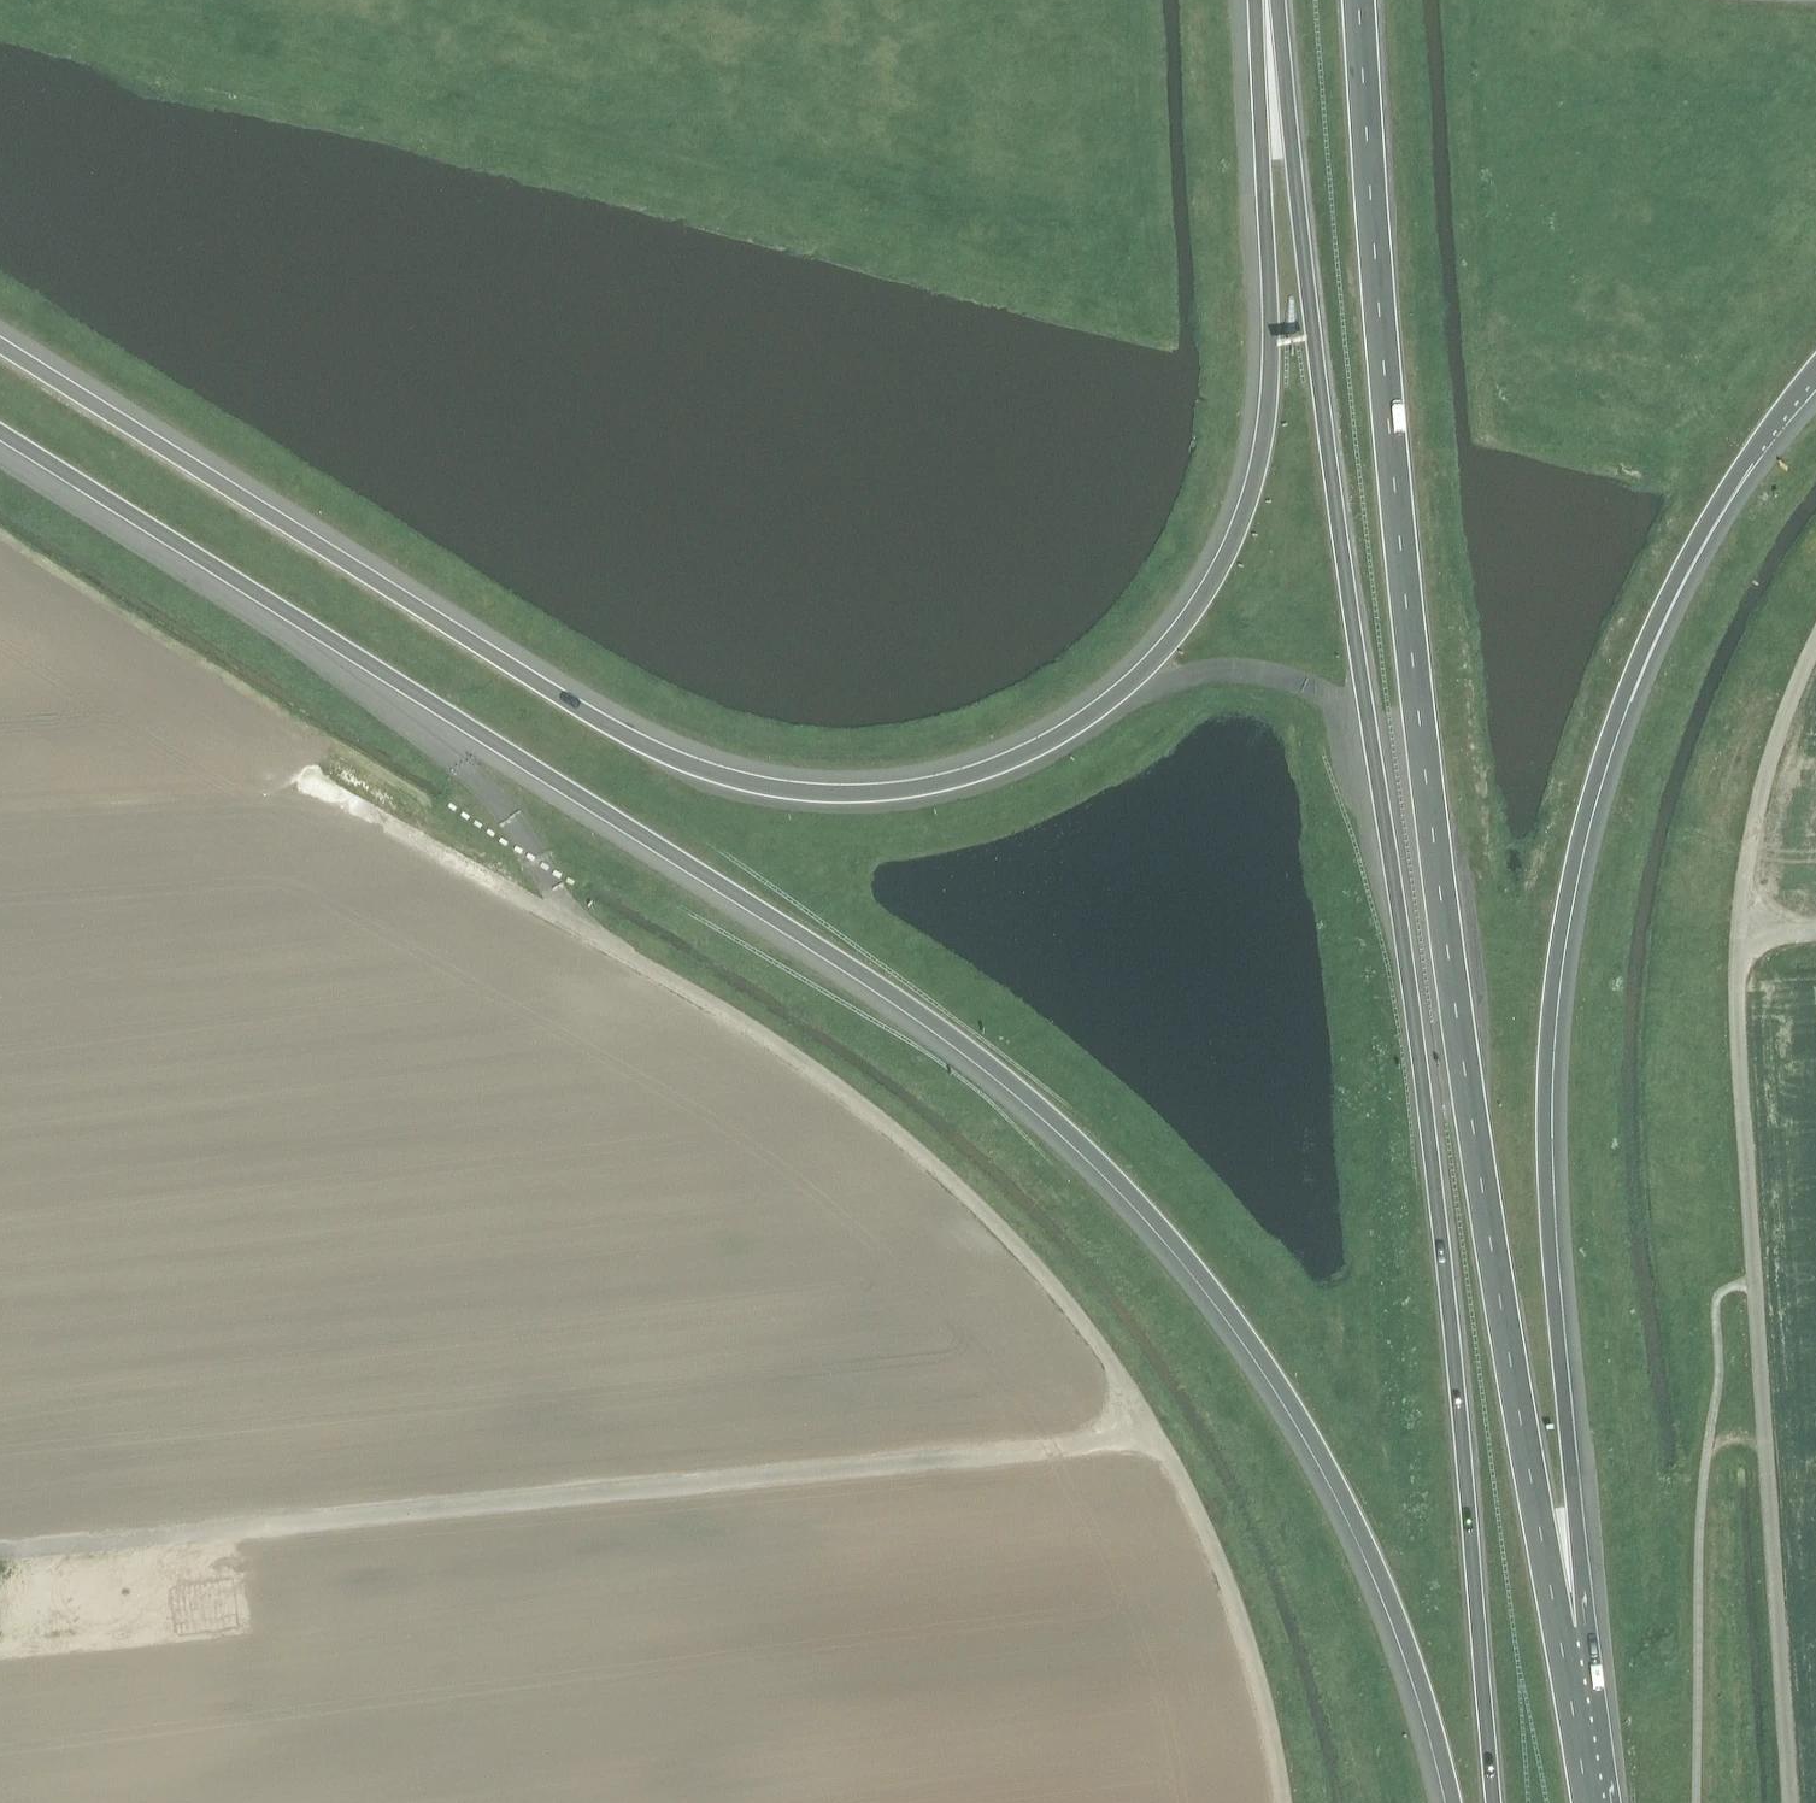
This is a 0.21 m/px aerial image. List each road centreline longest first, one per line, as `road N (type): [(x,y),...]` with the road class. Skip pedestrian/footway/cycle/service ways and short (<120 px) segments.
road 1 (motorway): [(0,432),(918,1011),(1095,1156),(1225,1306),(1312,1437),(1412,1656),(1452,1802)]
road 2 (motorway): [(1265,0),(1271,383),(1247,515),(1221,572),(1148,670),(1074,729),(991,771),(863,797),(810,795),(757,788),(644,749),(0,344)]
road 3 (trunk): [(1279,0),(1306,286),(1442,1268),(1491,1802)]
road 4 (trunk): [(1560,1636),(1490,1242),(1440,899),(1389,435),(1359,0)]
road 5 (motorway): [(1560,1636),(1575,1507),(1549,1226),(1546,1033),(1575,847),(1639,656),(1688,556),(1815,365)]
road 6 (unclassified): [(1792,1802),(1755,1285)]
road 7 (trunk): [(1587,1802),(1560,1636)]

